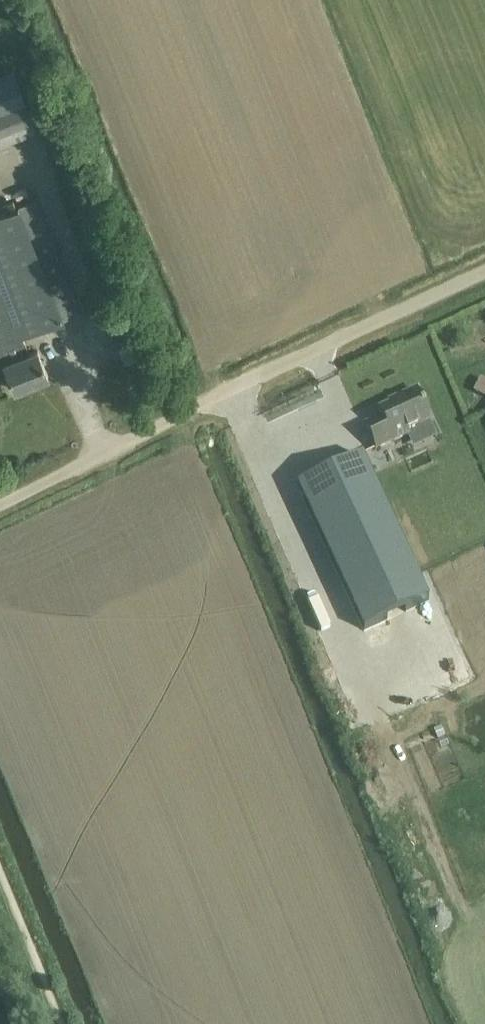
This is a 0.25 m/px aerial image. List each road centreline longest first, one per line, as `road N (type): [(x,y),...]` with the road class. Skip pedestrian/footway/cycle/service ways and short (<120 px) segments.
road 1 (unclassified): [(0,506),(484,272)]

